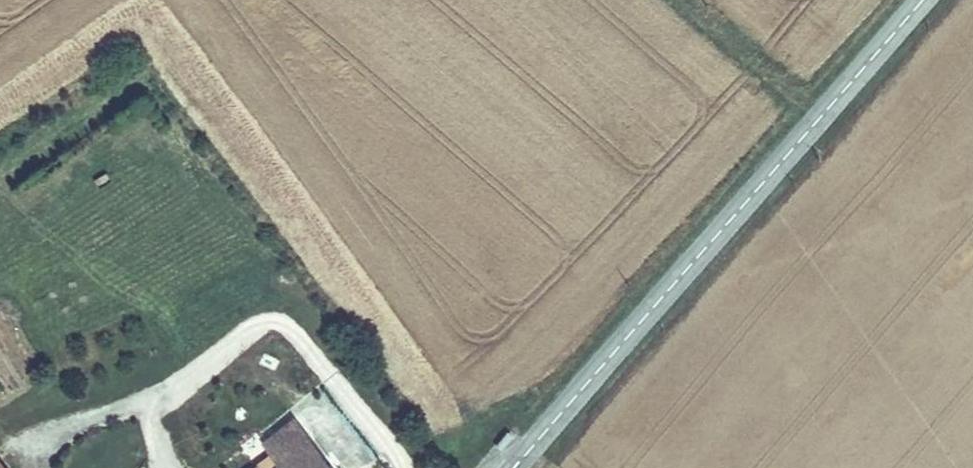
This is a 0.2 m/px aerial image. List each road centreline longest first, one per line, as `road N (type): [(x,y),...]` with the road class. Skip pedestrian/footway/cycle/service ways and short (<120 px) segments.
road 1 (tertiary): [(515,467),(915,0)]

